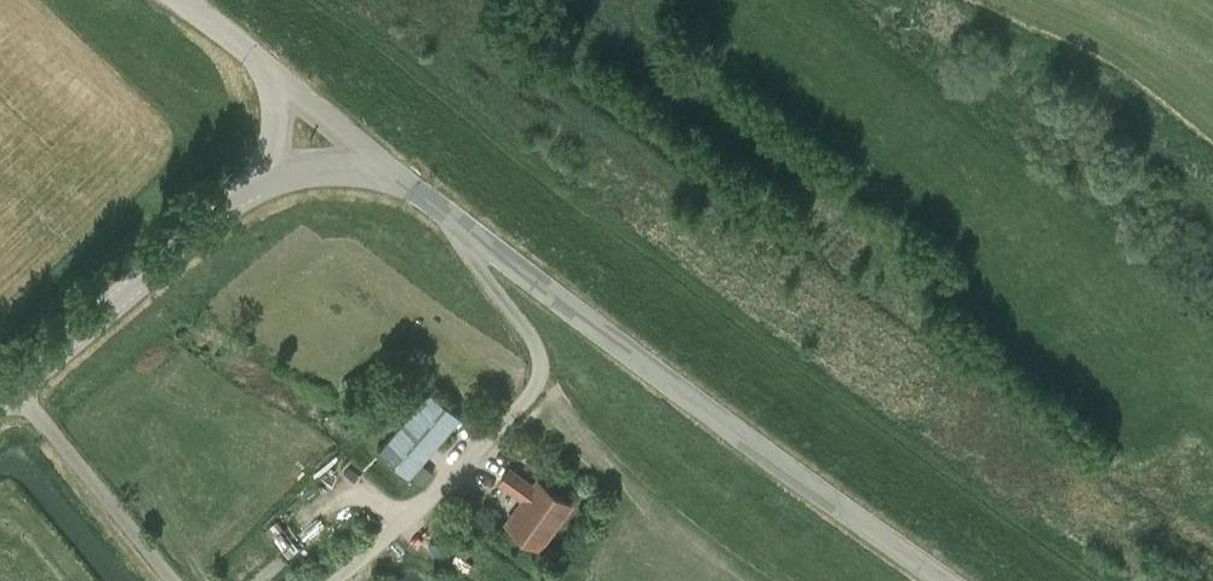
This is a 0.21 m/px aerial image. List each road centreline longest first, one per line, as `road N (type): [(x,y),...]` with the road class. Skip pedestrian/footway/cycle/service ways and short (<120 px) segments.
road 1 (tertiary): [(938,580),(384,171)]
road 2 (tertiary): [(0,402),(253,186)]
road 3 (unclassified): [(254,53),(384,171)]
road 4 (unclassified): [(253,186),(272,127),(254,53)]
road 5 (tertiary): [(384,171),(317,165),(253,186)]

